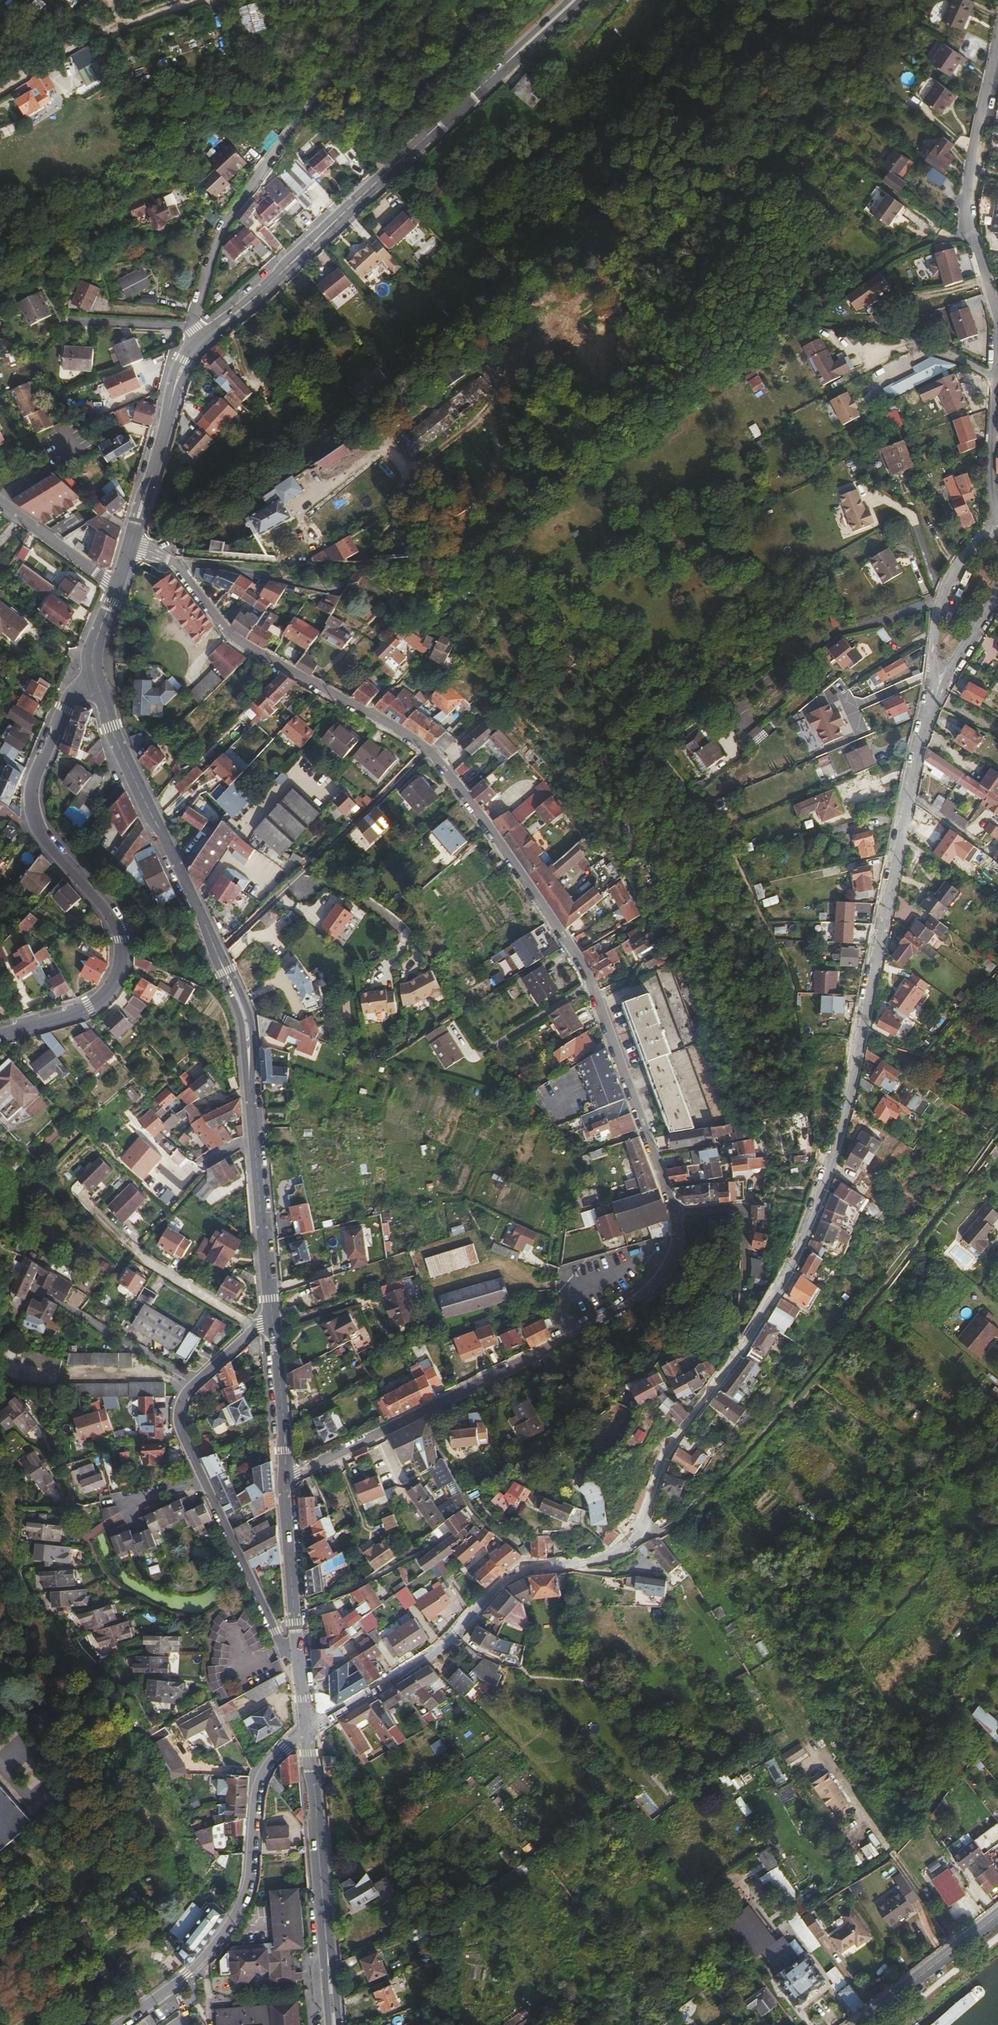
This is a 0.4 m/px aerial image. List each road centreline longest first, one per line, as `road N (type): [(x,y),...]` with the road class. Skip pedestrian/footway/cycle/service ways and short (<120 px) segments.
road 1 (residential): [(634,1535),(666,1450),(792,1266),(828,1169),(930,714)]
road 2 (residential): [(676,1211),(585,964),(430,749)]
road 3 (residential): [(284,1480),(657,1288),(674,1257),(676,1211)]
road 4 (residential): [(997,35),(965,183),(995,318),(994,523)]
road 5 (residential): [(98,684),(64,709),(30,803),(39,830),(115,920),(118,978),(90,1007),(0,1034)]
road 6 (track): [(894,1854),(946,1791),(804,1574),(721,1624)]
road 7 (unclassified): [(272,1318),(198,1381),(179,1424),(290,1661),(299,1661)]
road 8 (unclassified): [(199,336),(195,321),(224,227),(382,0)]
road 9 (residential): [(634,1535),(600,1557),(508,1578),(443,1646),(307,1729)]
road 10 (residential): [(307,1729),(258,1785),(250,1876),(229,1927),(187,1977),(122,2024)]
road 11 (secondary): [(574,0),(321,235)]
road 12 (residential): [(430,749),(231,637),(172,559)]
road 13 (unclassified): [(430,749),(217,955)]
road 14 (secondary): [(98,684),(217,955)]
road 15 (track): [(804,1574),(997,1383)]
road 16 (track): [(857,1878),(770,1736),(686,1792)]
road 17 (secondary): [(248,1069),(272,1318)]
road 18 (secondary): [(307,1729),(328,1957)]
road 19 (residential): [(994,523),(942,591),(930,714)]
road 20 (unclassified): [(195,0),(124,23),(27,74)]
road 21 (residential): [(676,1211),(747,1205),(742,1317)]
road 22 (secondary): [(284,1480),(299,1661)]
road 23 (secondary): [(997,1914),(857,2024)]
road 24 (unclassified): [(345,583),(333,590),(172,559)]
road 25 (secondary): [(272,1318),(284,1480)]
road 26 (residential): [(930,714),(997,597)]
road 27 (residential): [(117,587),(13,509)]

